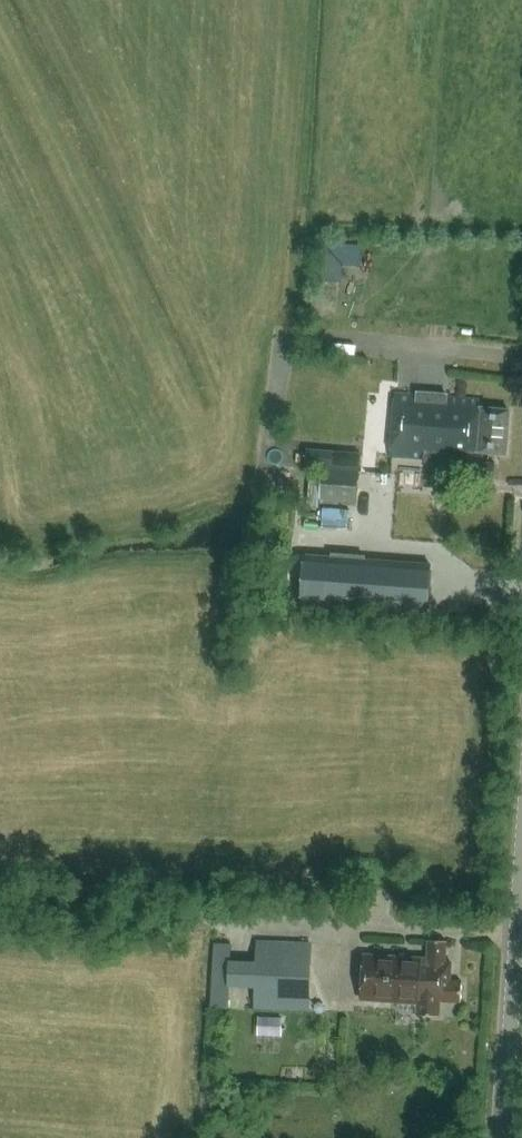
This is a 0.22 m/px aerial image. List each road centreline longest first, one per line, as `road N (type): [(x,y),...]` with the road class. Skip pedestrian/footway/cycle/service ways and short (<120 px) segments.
road 1 (track): [(518,940),(0,901)]
road 2 (secondary): [(504,1137),(521,882)]

